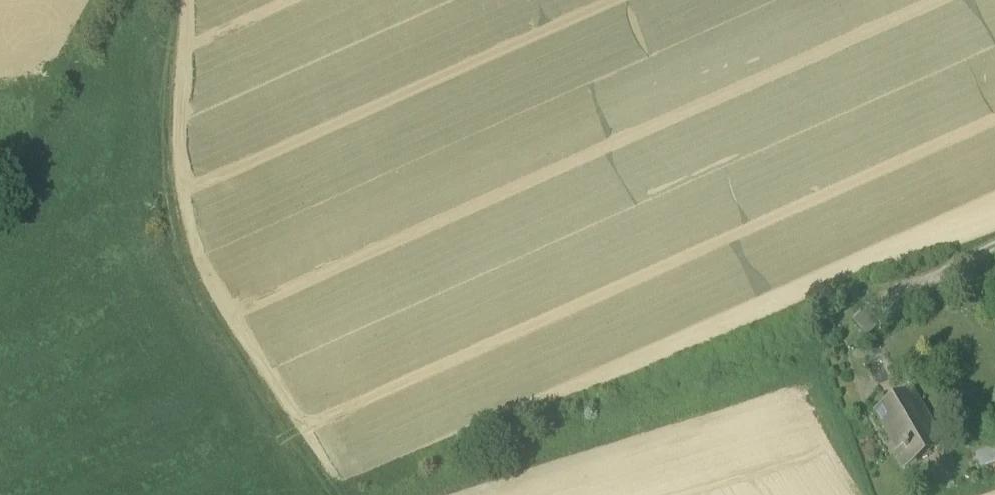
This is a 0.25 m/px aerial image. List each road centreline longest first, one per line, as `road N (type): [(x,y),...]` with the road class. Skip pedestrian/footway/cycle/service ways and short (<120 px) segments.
road 1 (track): [(175,0),(166,230),(339,494)]

